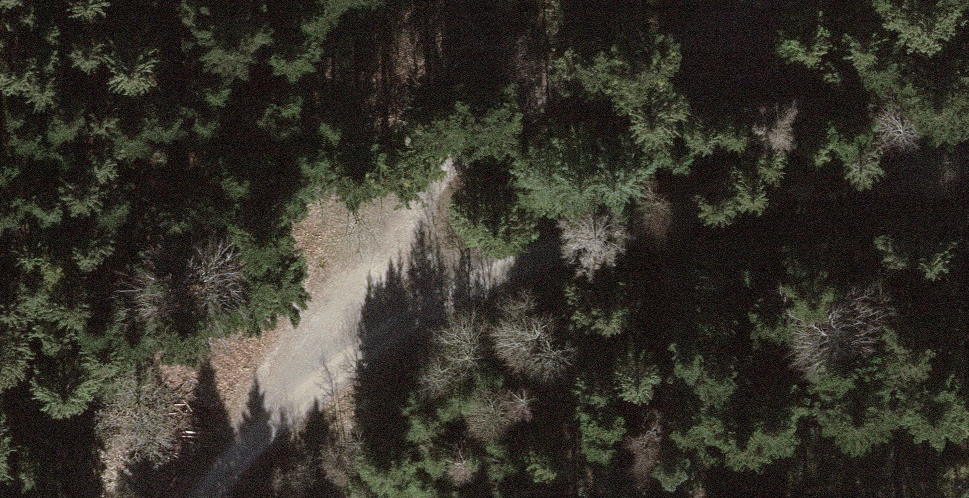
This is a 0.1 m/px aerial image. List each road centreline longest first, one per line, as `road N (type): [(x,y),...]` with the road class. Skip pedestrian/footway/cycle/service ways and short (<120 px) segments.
road 1 (track): [(204,497),(328,380),(479,285),(629,222),(968,170)]
road 2 (track): [(380,343),(406,208),(486,120),(778,0)]

